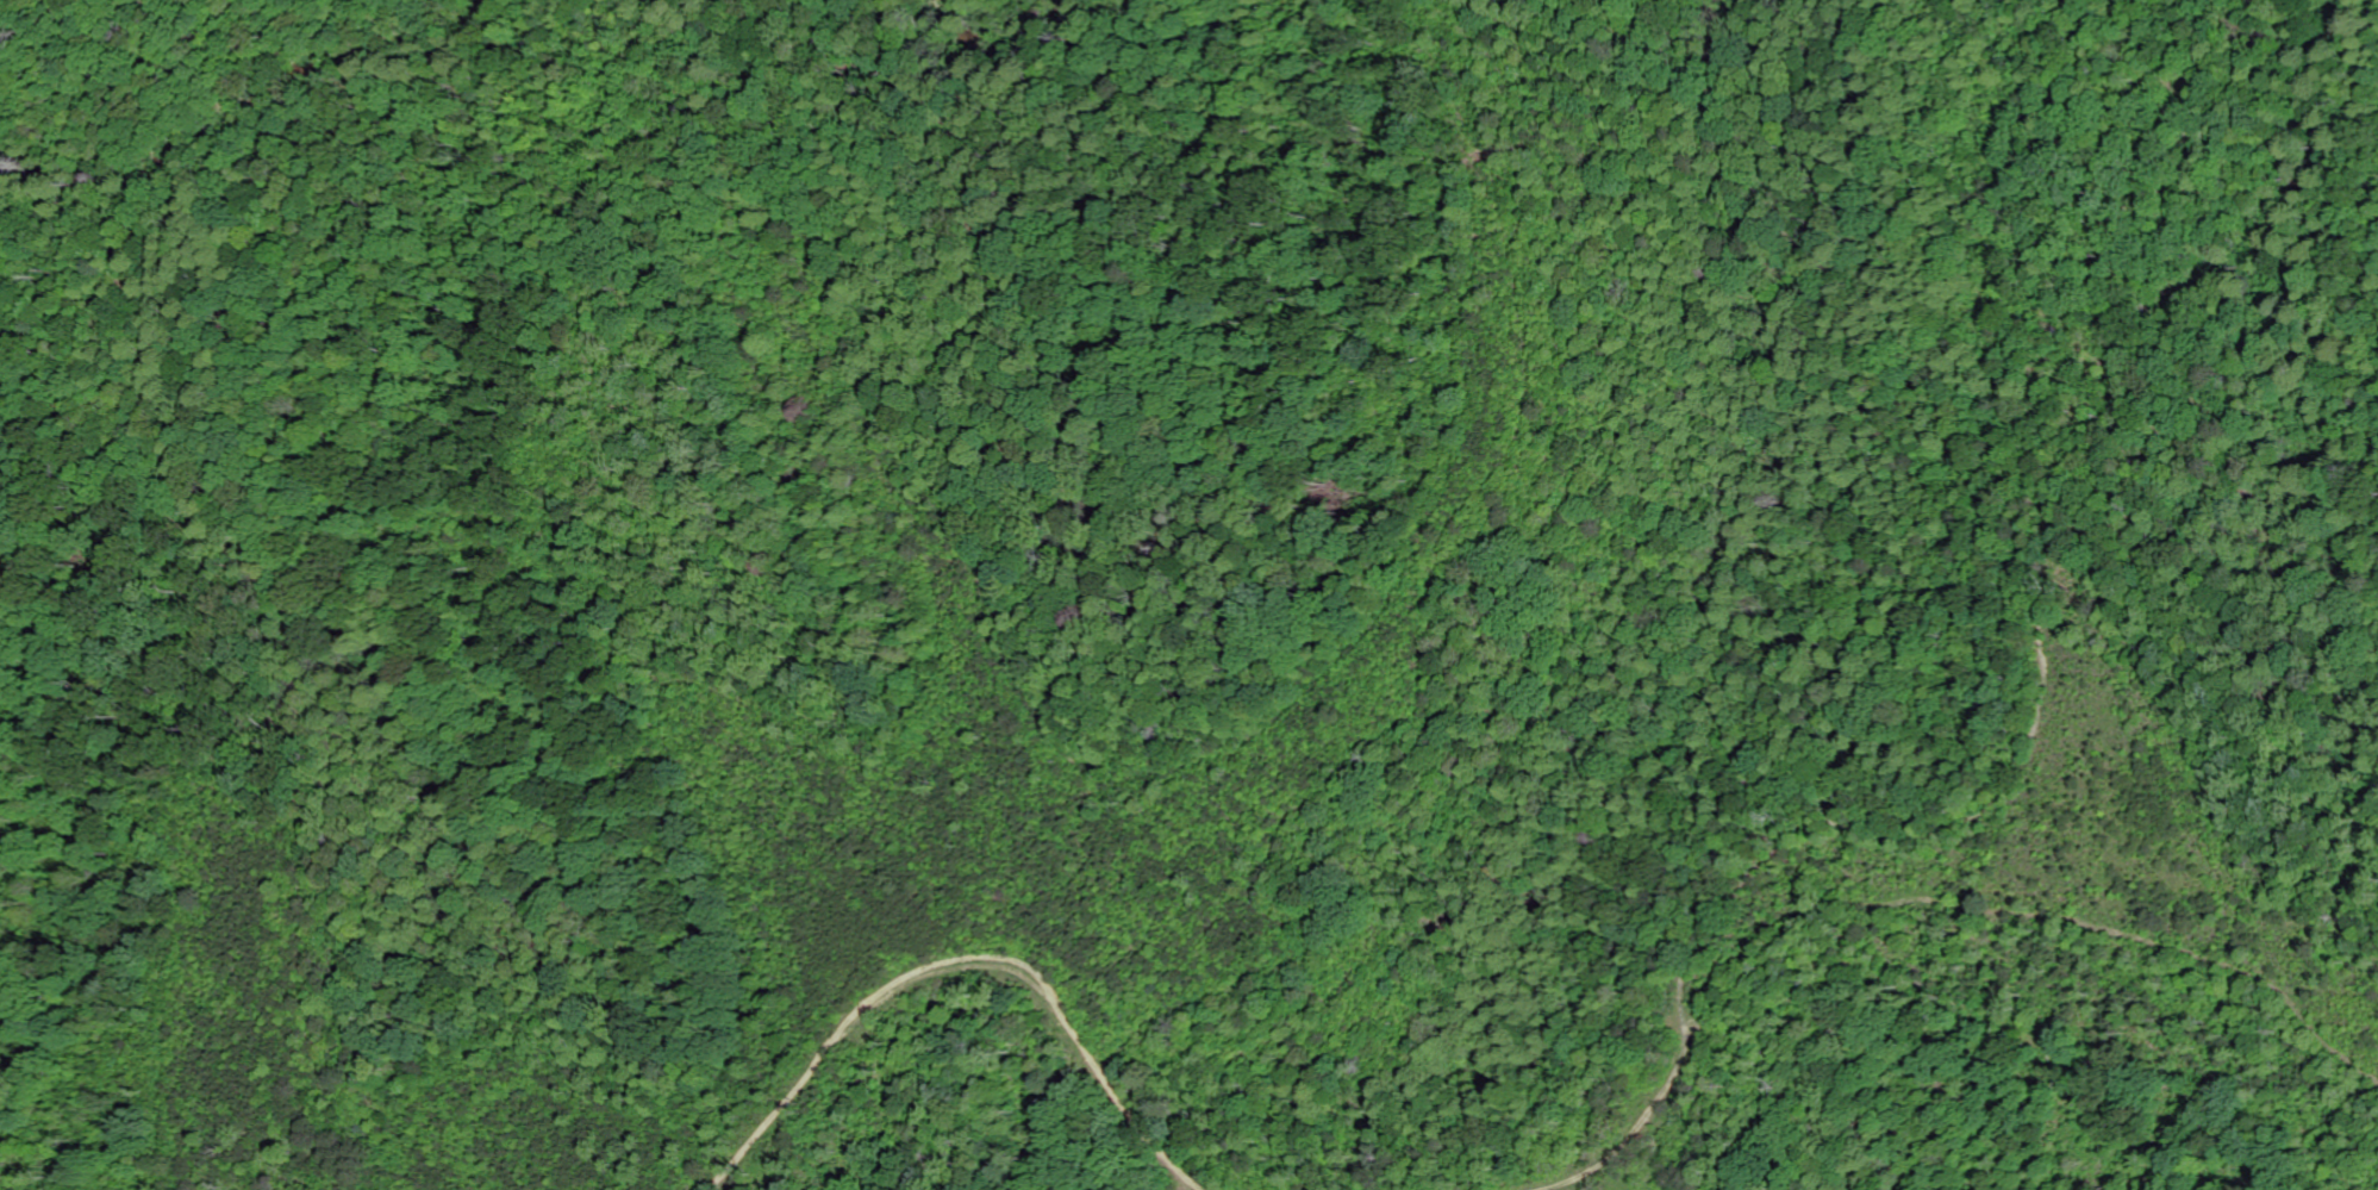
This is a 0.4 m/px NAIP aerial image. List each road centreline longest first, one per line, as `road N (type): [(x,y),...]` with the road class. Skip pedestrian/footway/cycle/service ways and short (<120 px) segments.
road 1 (residential): [(710,1189),(795,1095),(842,1028),(891,986),(923,971),(1013,960)]

